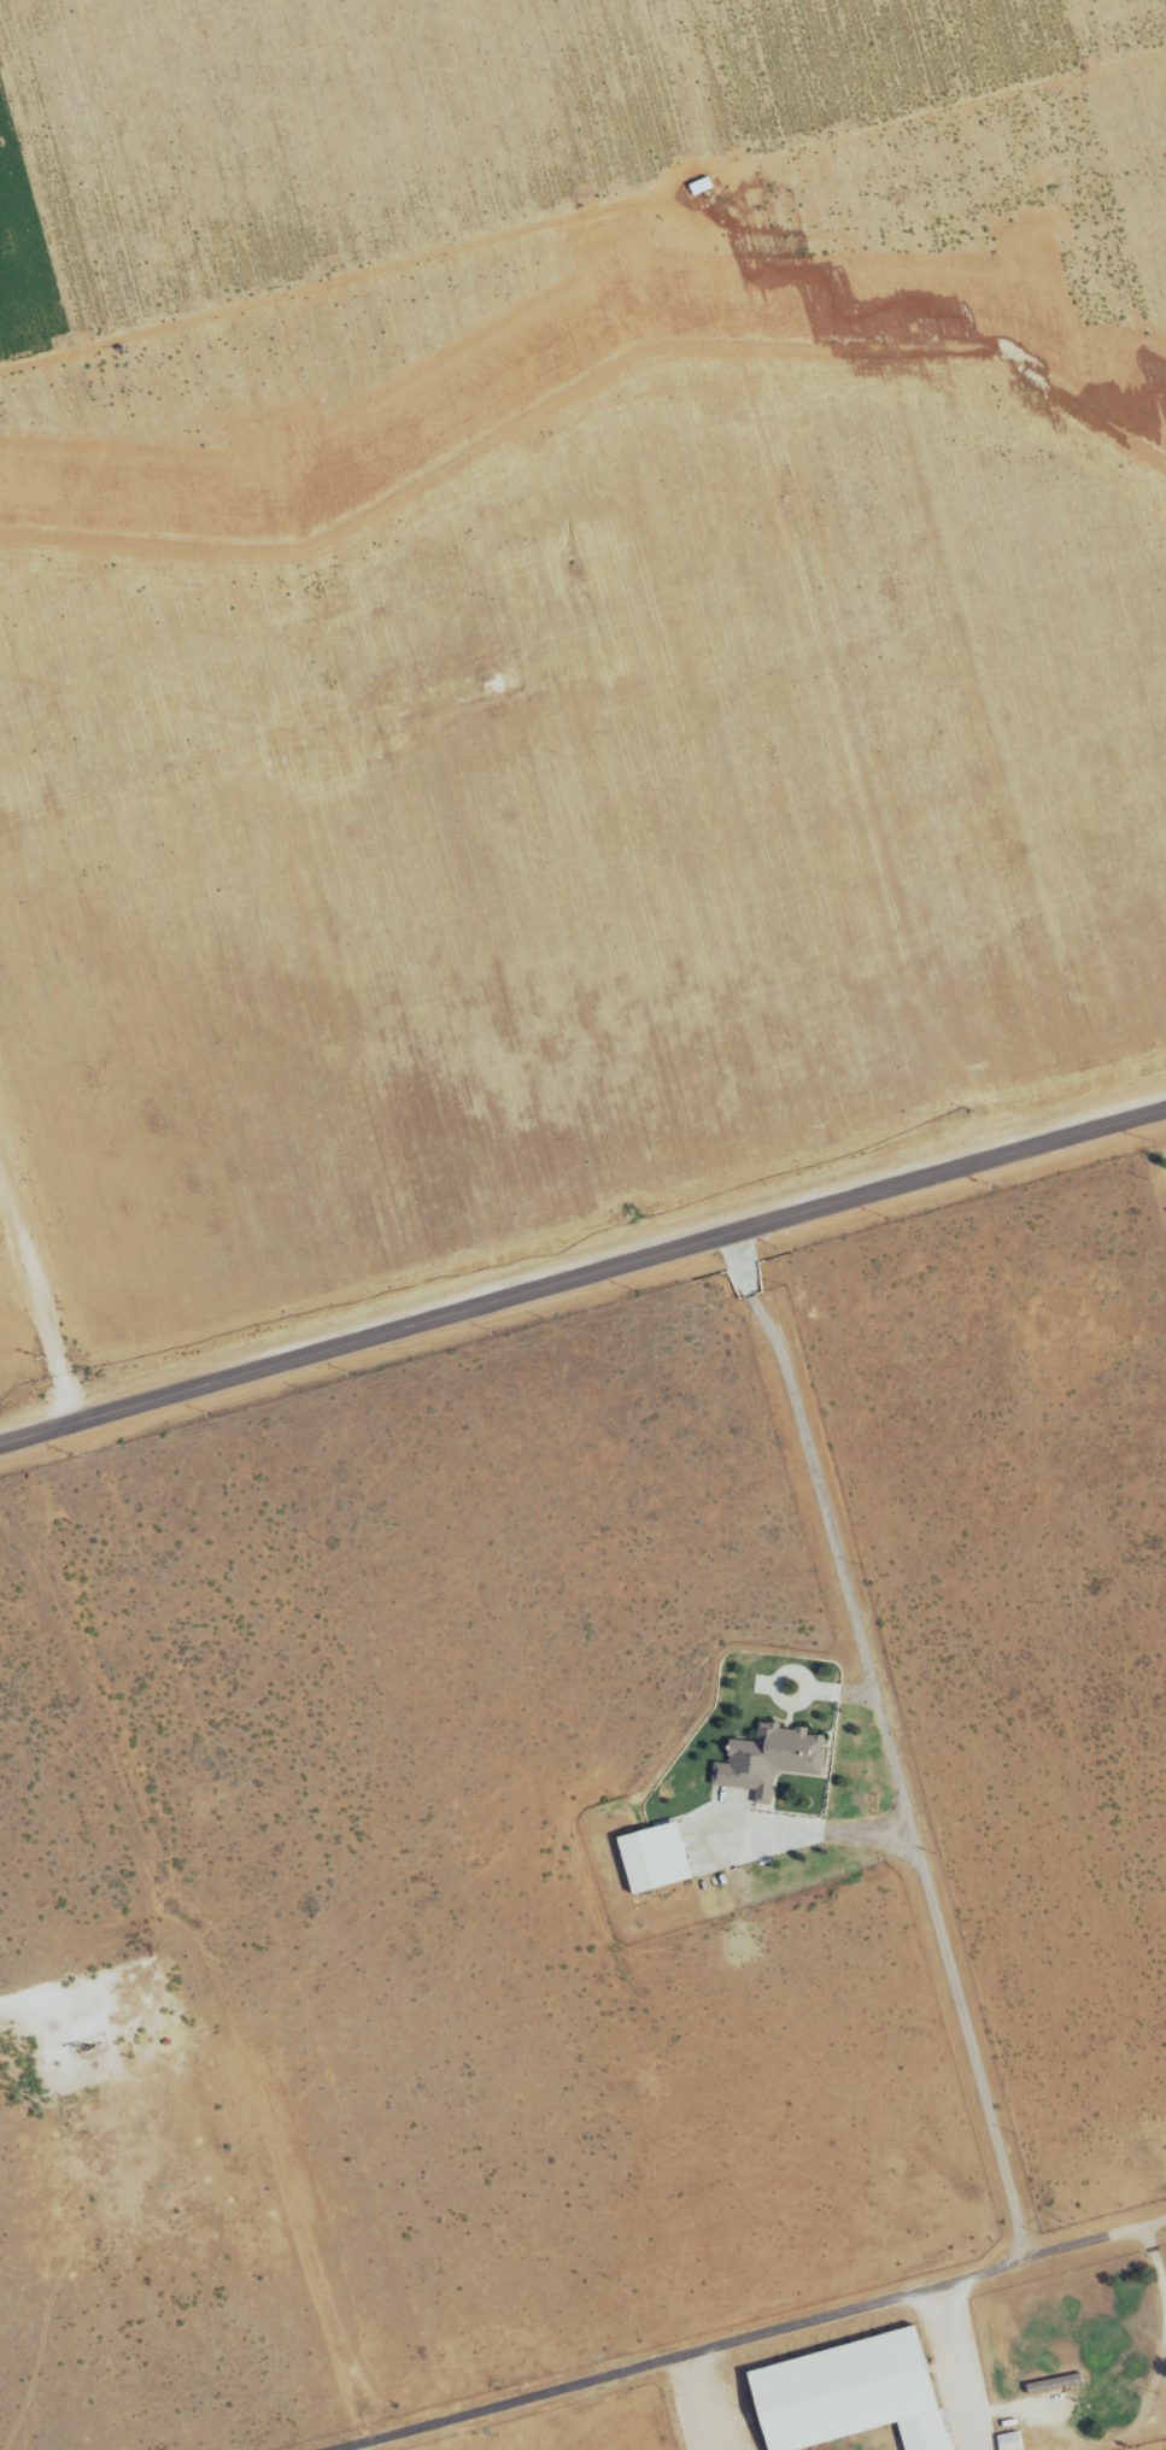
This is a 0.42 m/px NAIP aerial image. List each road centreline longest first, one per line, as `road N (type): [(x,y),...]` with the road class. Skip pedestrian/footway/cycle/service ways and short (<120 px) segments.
road 1 (tertiary): [(1165,1115),(0,1447)]

